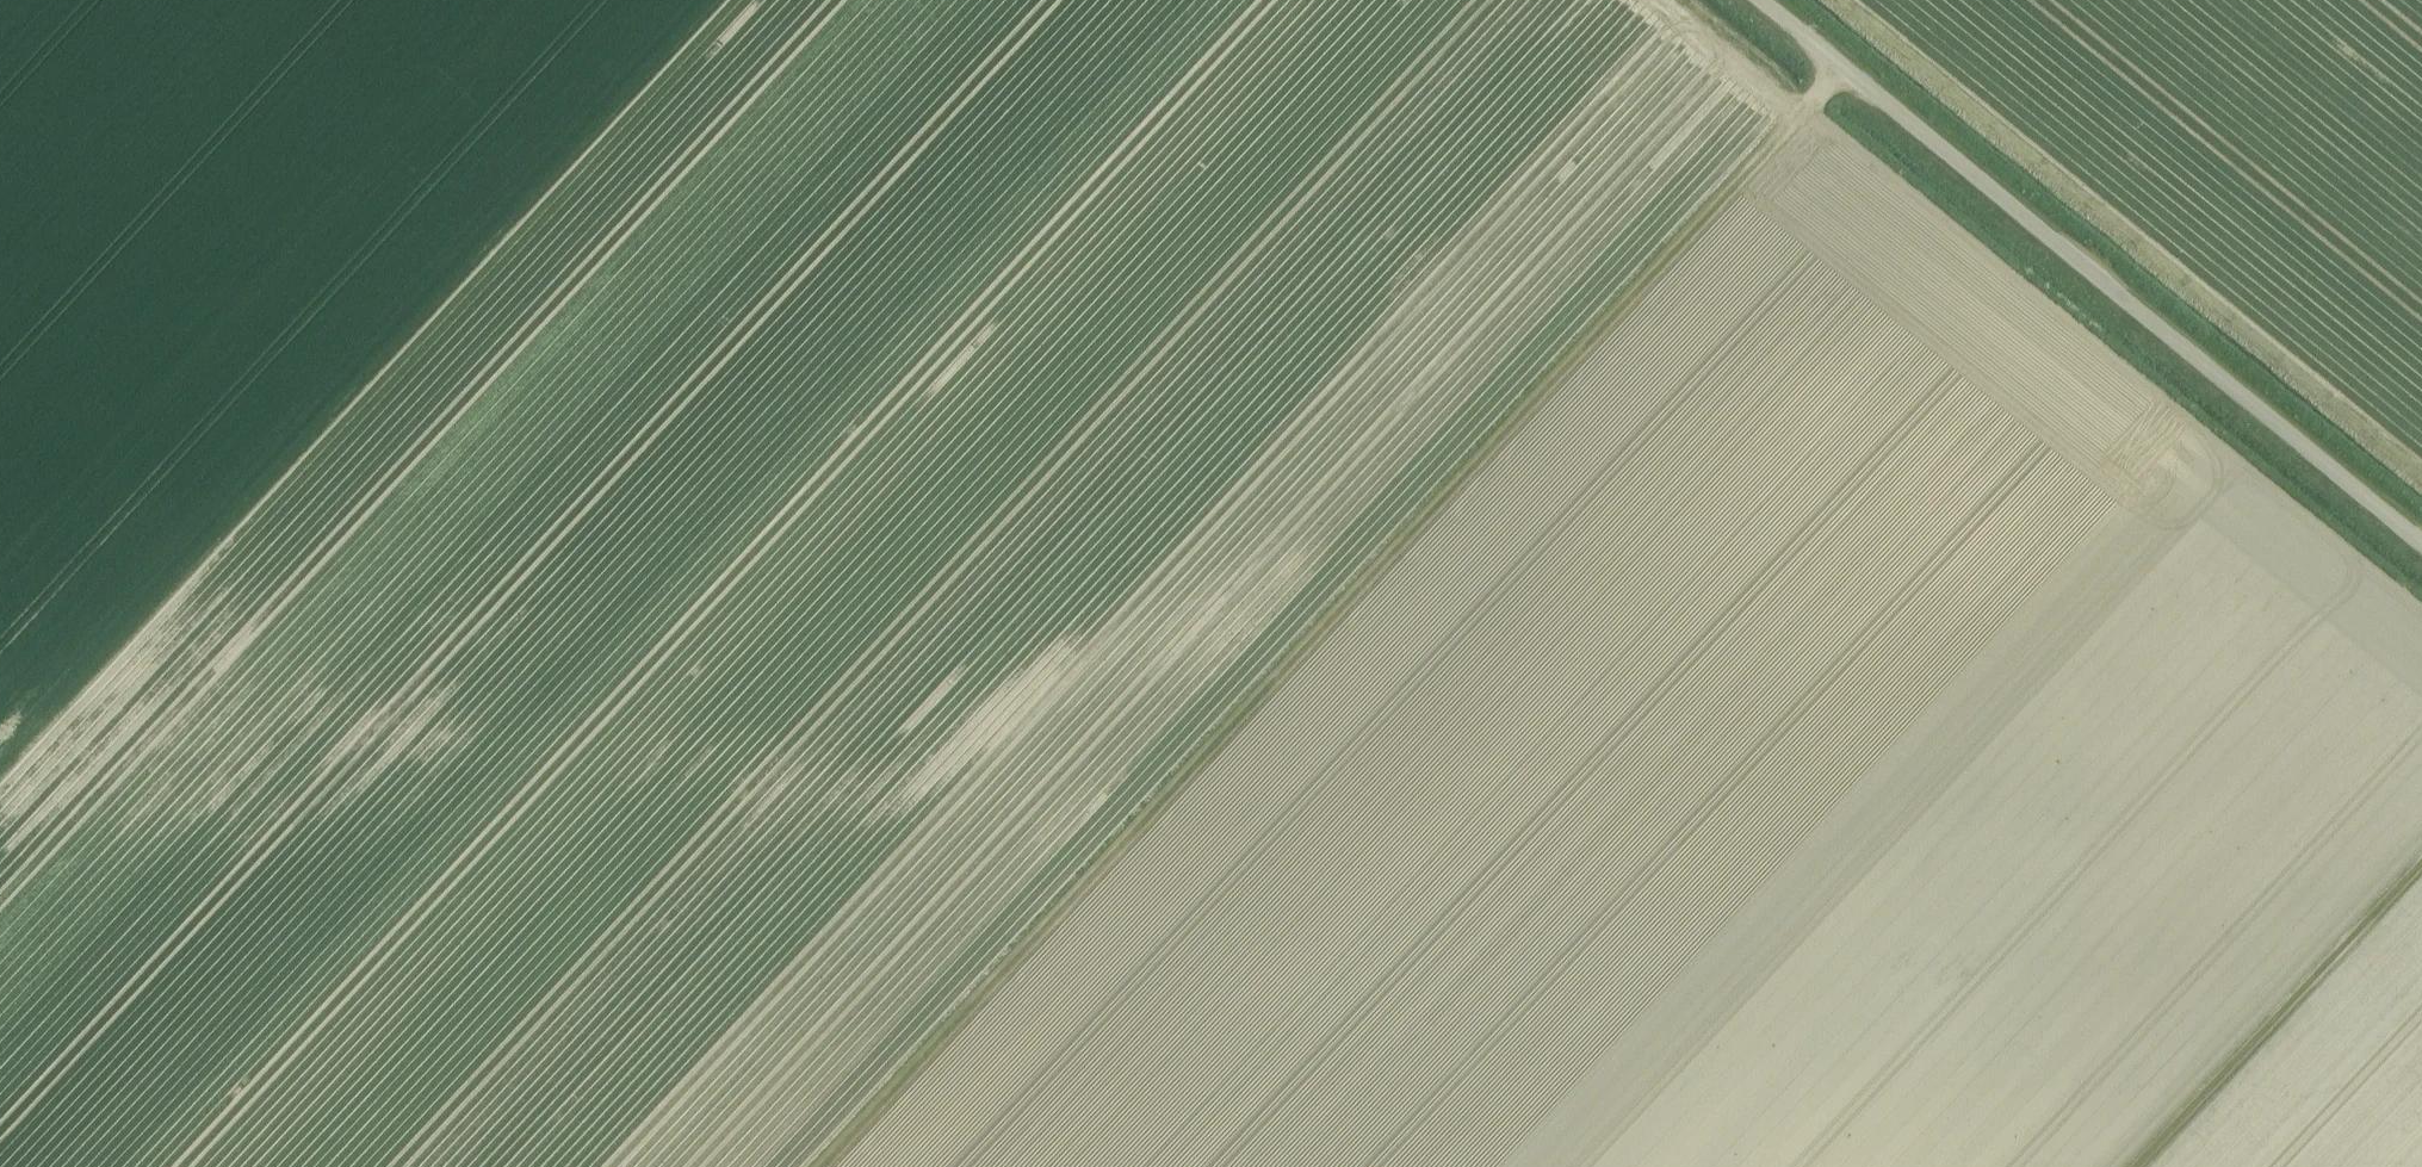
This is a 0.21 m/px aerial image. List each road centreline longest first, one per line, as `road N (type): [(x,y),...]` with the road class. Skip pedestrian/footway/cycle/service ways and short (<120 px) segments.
road 1 (track): [(822,1166),(1842,67)]
road 2 (unclassified): [(2421,542),(1761,0)]
road 3 (track): [(2141,1166),(2421,867)]

